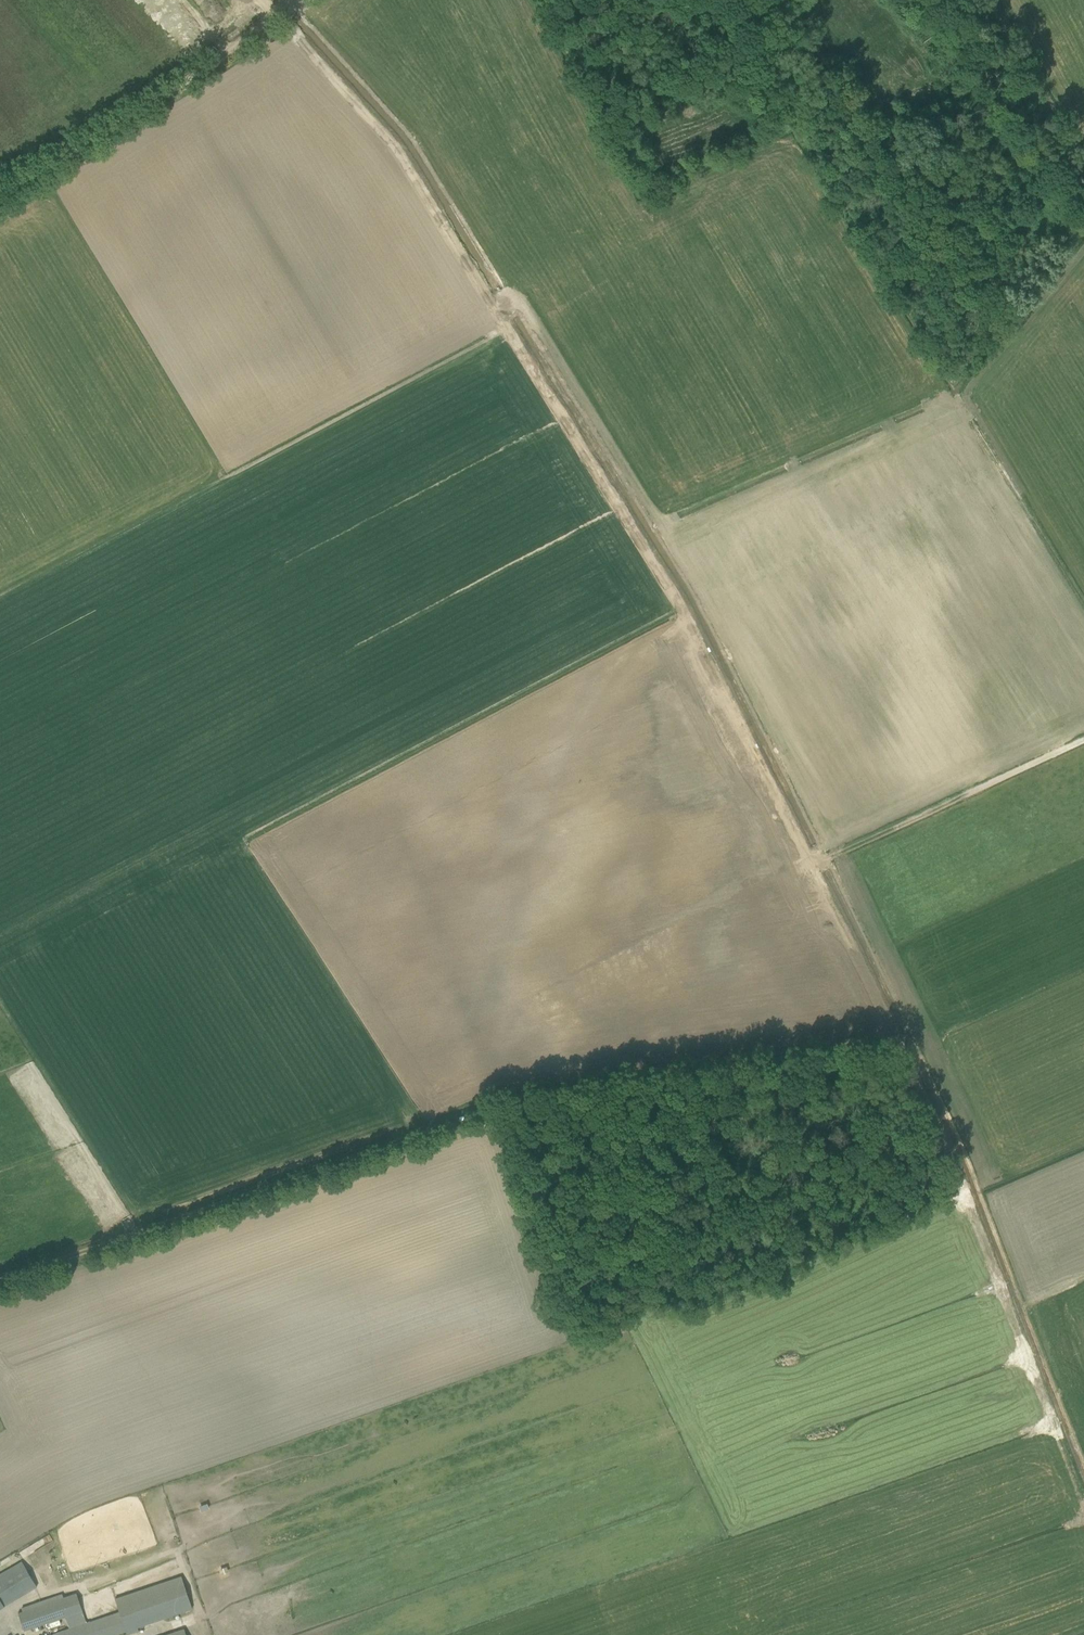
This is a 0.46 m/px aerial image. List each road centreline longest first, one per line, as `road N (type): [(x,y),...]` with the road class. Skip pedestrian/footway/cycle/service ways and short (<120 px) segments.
road 1 (track): [(294,0),(217,60),(0,196)]
road 2 (track): [(575,3),(608,39),(637,135)]

